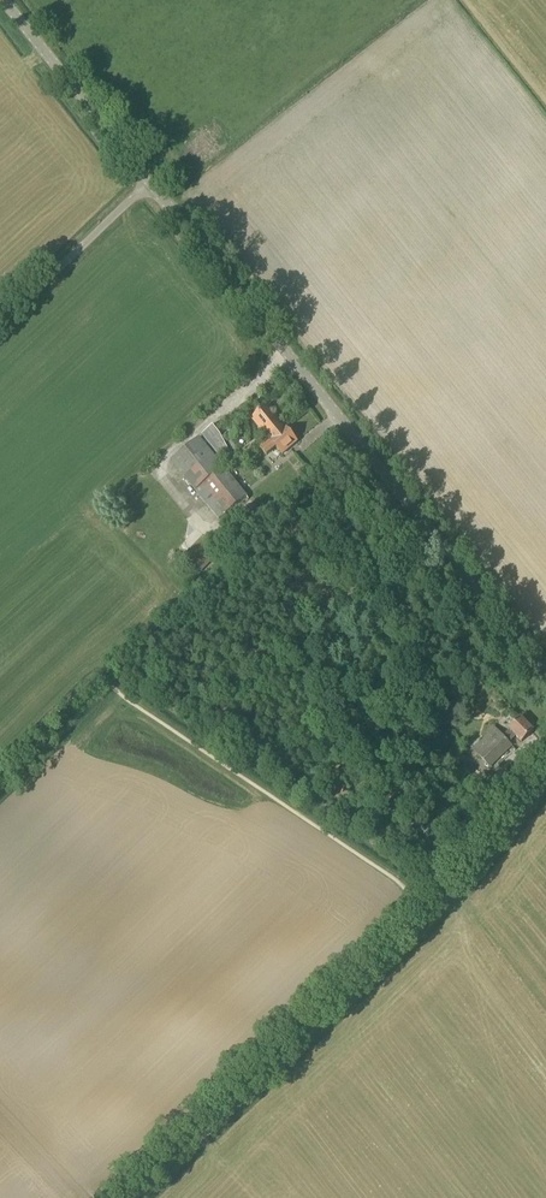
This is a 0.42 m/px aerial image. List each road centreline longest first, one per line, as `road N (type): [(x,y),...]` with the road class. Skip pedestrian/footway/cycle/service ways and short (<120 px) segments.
road 1 (unclassified): [(545,676),(1,0)]
road 2 (unclassified): [(133,1197),(450,894),(545,774)]

